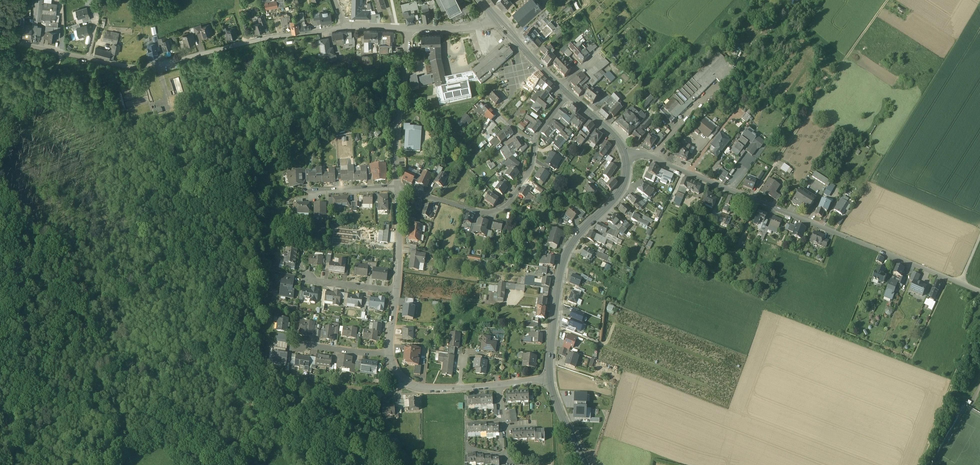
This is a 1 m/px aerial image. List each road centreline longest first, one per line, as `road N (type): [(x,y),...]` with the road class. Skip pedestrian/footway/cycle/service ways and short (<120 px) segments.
road 1 (residential): [(626,155),(645,154),(979,292)]
road 2 (residential): [(342,27),(136,67),(0,32)]
road 3 (tertiary): [(550,381),(561,267),(580,232),(622,190),(626,155)]
road 4 (track): [(753,200),(890,0)]
road 5 (residential): [(399,190),(497,211),(530,168),(533,141)]
road 6 (residential): [(406,27),(399,185)]
road 7 (track): [(923,464),(979,327)]

